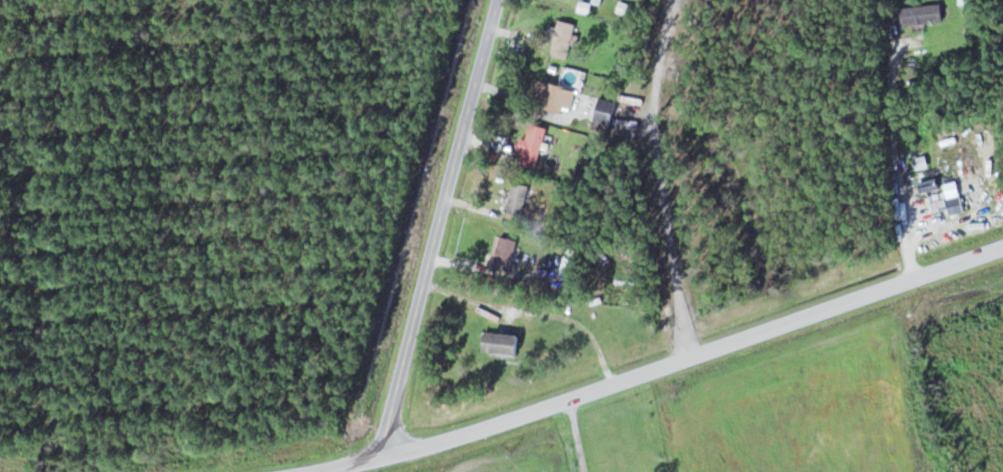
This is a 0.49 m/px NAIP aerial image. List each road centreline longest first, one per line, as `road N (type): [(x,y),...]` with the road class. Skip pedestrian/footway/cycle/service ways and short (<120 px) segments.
road 1 (secondary): [(378,454),(645,373),(1002,248)]
road 2 (tertiary): [(378,454),(502,0)]

